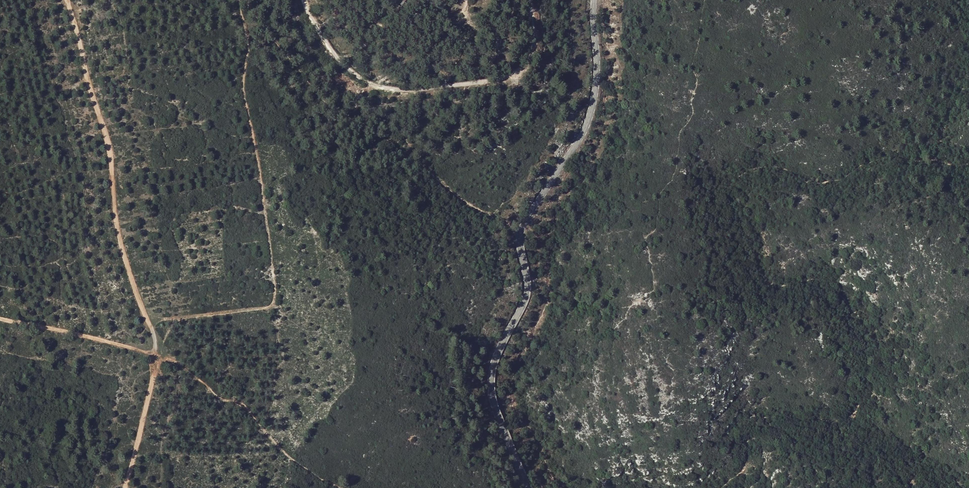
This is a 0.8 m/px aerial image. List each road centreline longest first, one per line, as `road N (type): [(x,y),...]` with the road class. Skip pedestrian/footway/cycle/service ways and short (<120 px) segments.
road 1 (tertiary): [(528,487),(494,404),(491,376),(526,295),(521,230),(591,113),(594,0)]
road 2 (track): [(146,323),(243,311),(270,303),(273,294),(239,0)]
road 3 (track): [(157,354),(127,267),(102,126),(65,0)]
road 4 (track): [(0,321),(157,354)]
road 5 (track): [(123,487),(157,354)]

